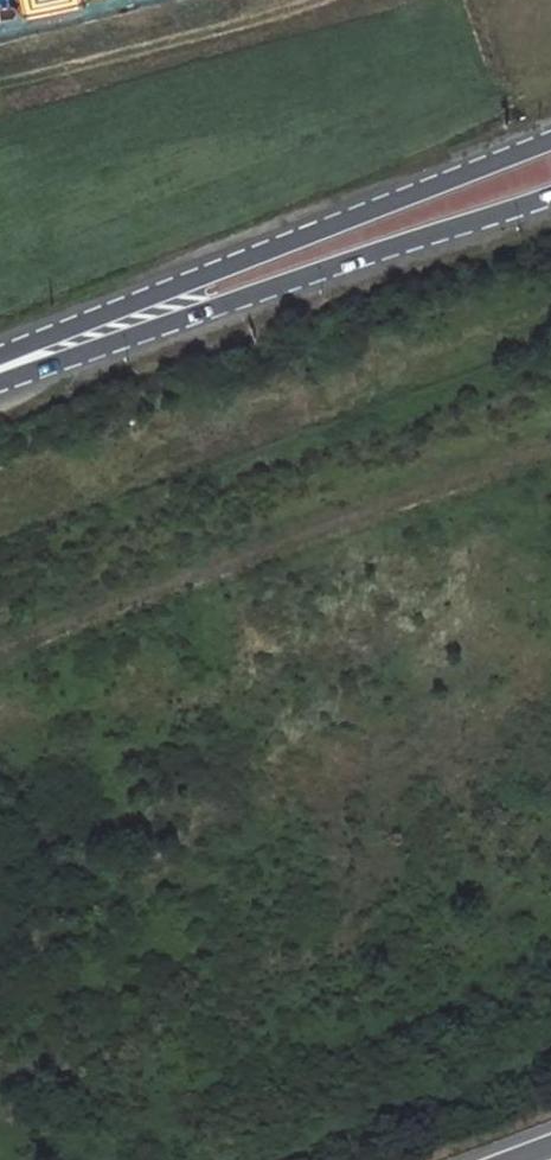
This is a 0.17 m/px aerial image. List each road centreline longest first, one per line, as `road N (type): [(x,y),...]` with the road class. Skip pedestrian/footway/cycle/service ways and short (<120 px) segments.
road 1 (secondary): [(550,144),(121,324)]
road 2 (secondary): [(121,324),(389,254),(550,201)]
road 3 (secondary): [(0,371),(121,324)]

